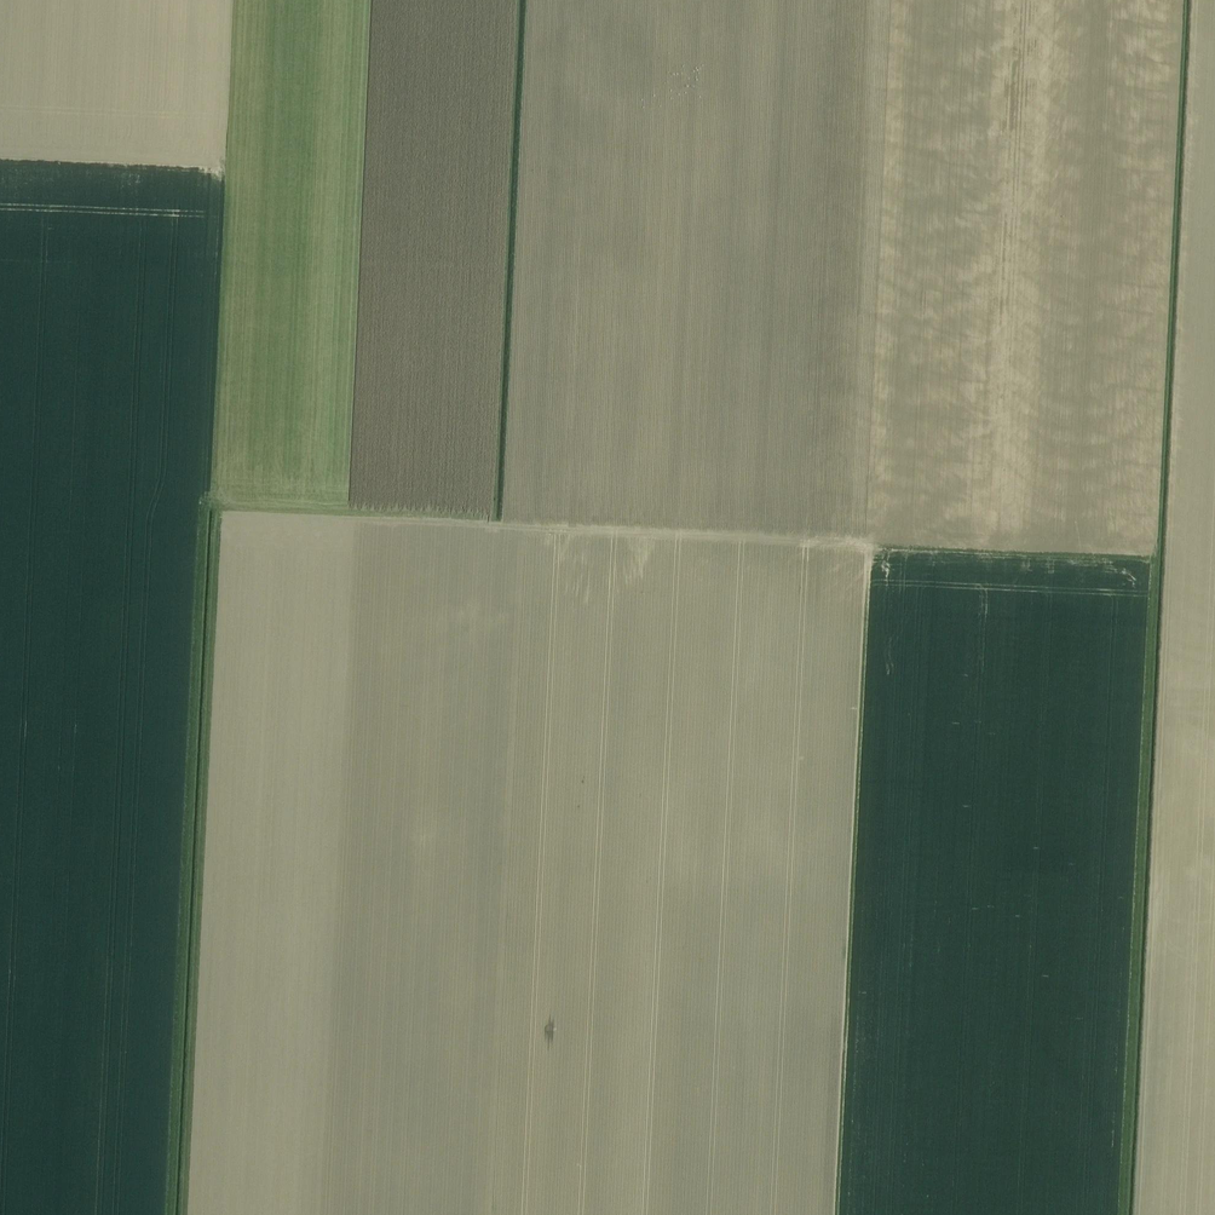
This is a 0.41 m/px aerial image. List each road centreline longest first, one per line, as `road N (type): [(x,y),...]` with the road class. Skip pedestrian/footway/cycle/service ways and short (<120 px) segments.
road 1 (track): [(170,1214),(203,511),(214,493)]
road 2 (track): [(227,169),(0,161)]

